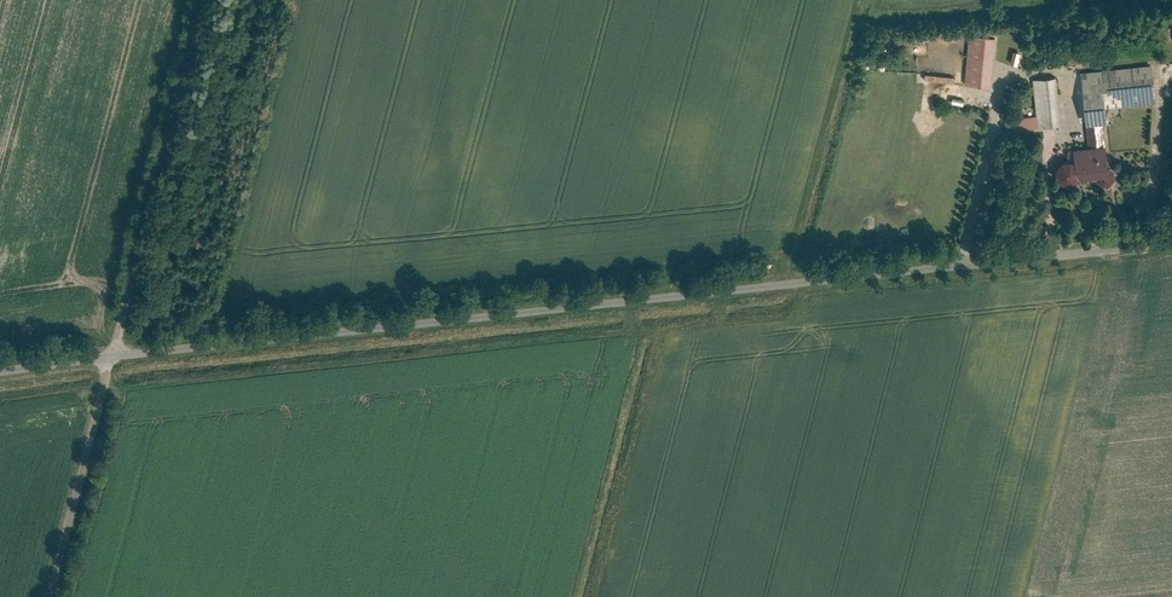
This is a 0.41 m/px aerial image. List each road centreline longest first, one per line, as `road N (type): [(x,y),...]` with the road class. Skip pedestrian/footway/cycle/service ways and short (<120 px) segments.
road 1 (unclassified): [(0,371),(1171,242)]
road 2 (track): [(204,0),(48,596)]

